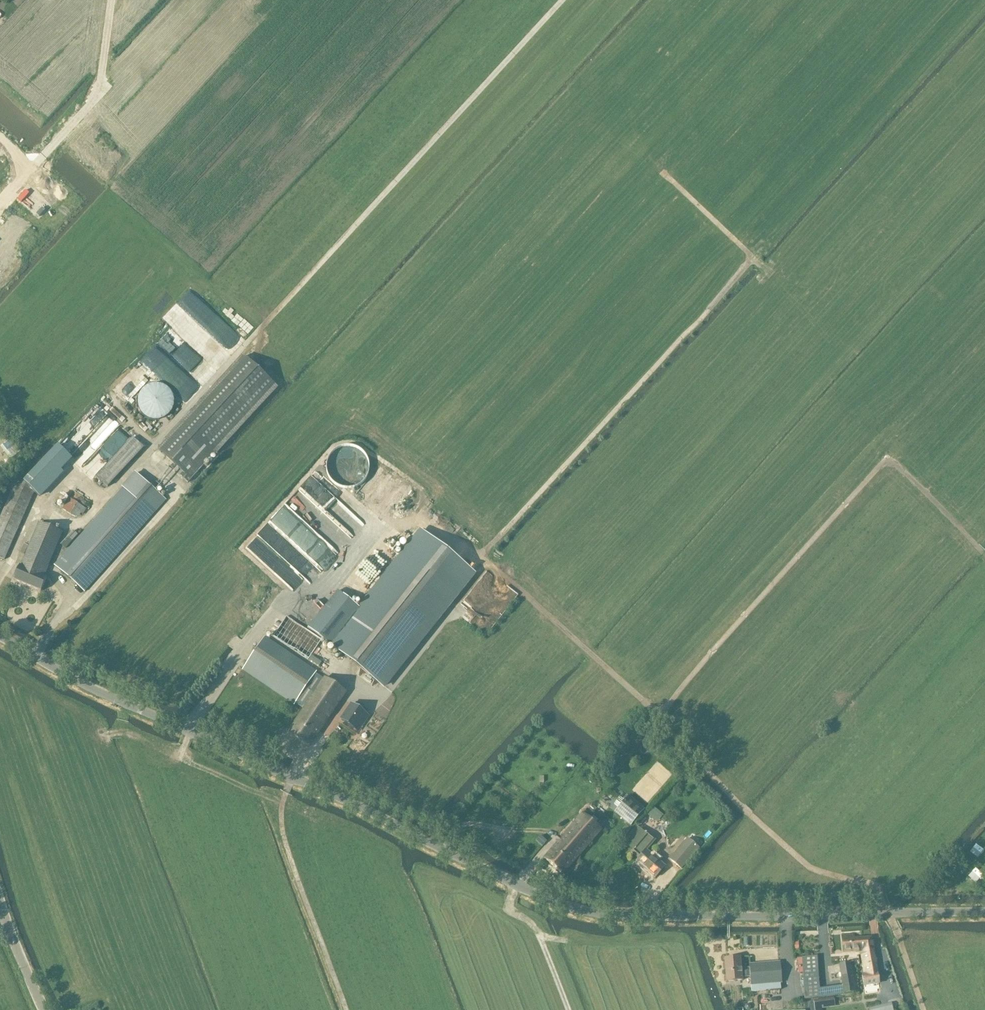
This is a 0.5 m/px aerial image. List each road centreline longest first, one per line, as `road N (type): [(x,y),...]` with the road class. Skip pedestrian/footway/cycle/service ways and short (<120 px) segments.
road 1 (track): [(925,1009),(875,886),(810,868),(741,806),(660,715),(483,558),(761,253),(668,169)]
road 2 (unclassified): [(984,911),(652,915),(564,905),(88,686),(0,638)]
road 3 (track): [(33,655),(177,494),(141,463),(561,0)]
road 4 (track): [(345,1009),(278,823),(295,779),(360,685),(379,700),(491,577),(478,565),(483,558)]
road 5 (track): [(660,715),(979,354)]
road 6 (track): [(112,0),(102,86),(37,162)]
road 7 (track): [(567,1009),(537,930),(508,909),(517,884)]
road 8 (track): [(889,452),(984,543)]

